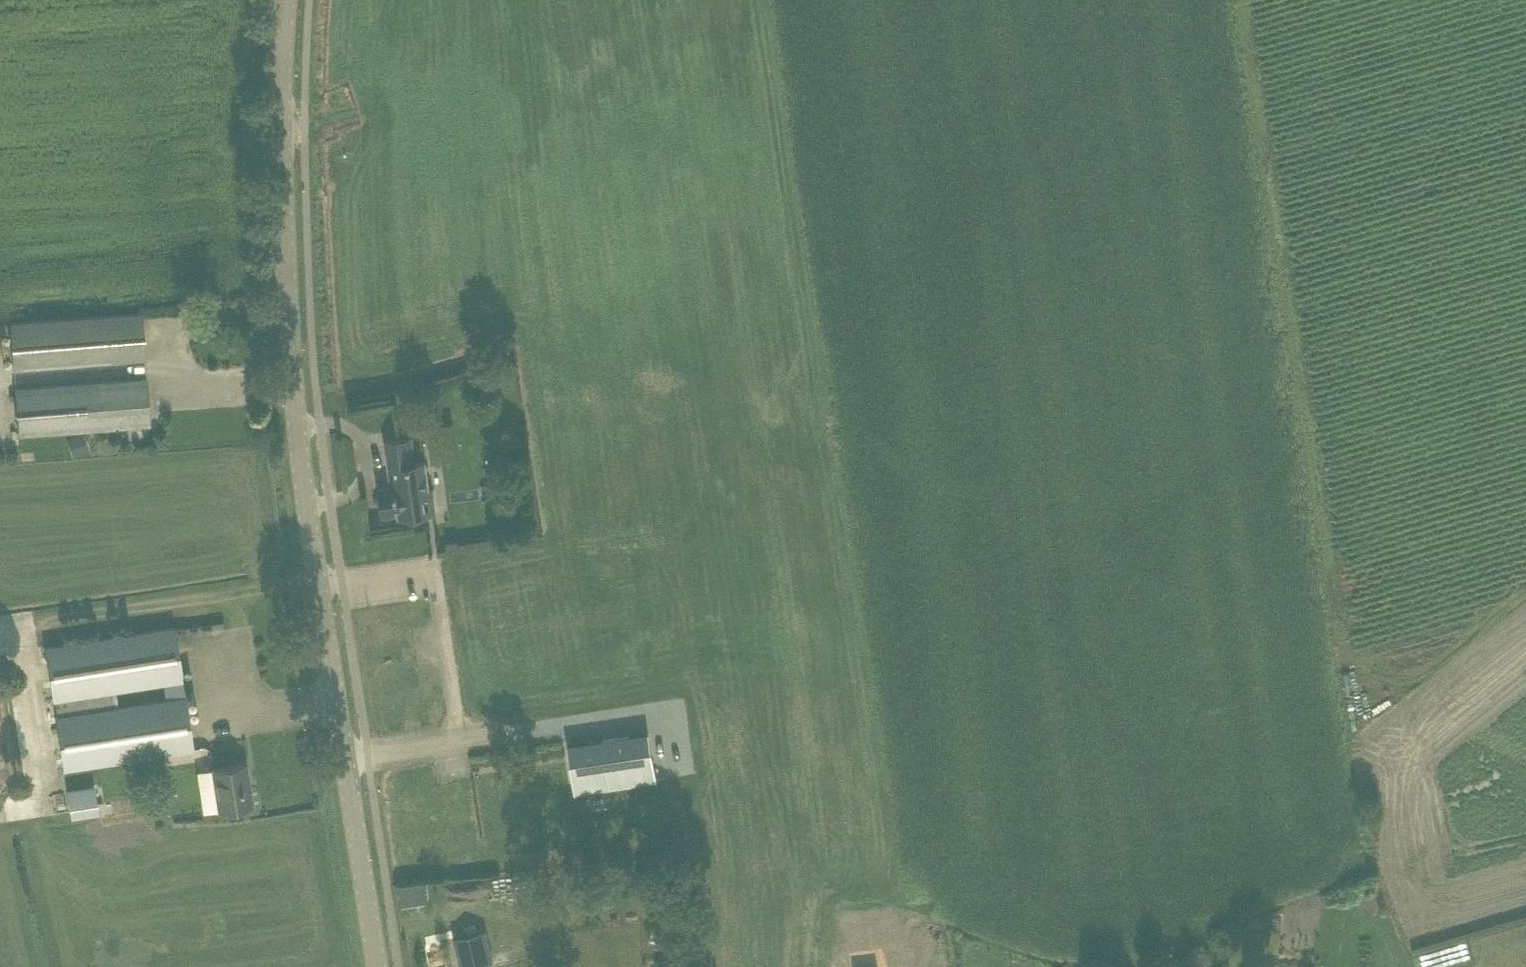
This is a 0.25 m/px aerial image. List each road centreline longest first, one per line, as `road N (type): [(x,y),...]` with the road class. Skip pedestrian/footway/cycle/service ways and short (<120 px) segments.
road 1 (unclassified): [(379,966),(285,306),(284,0)]

